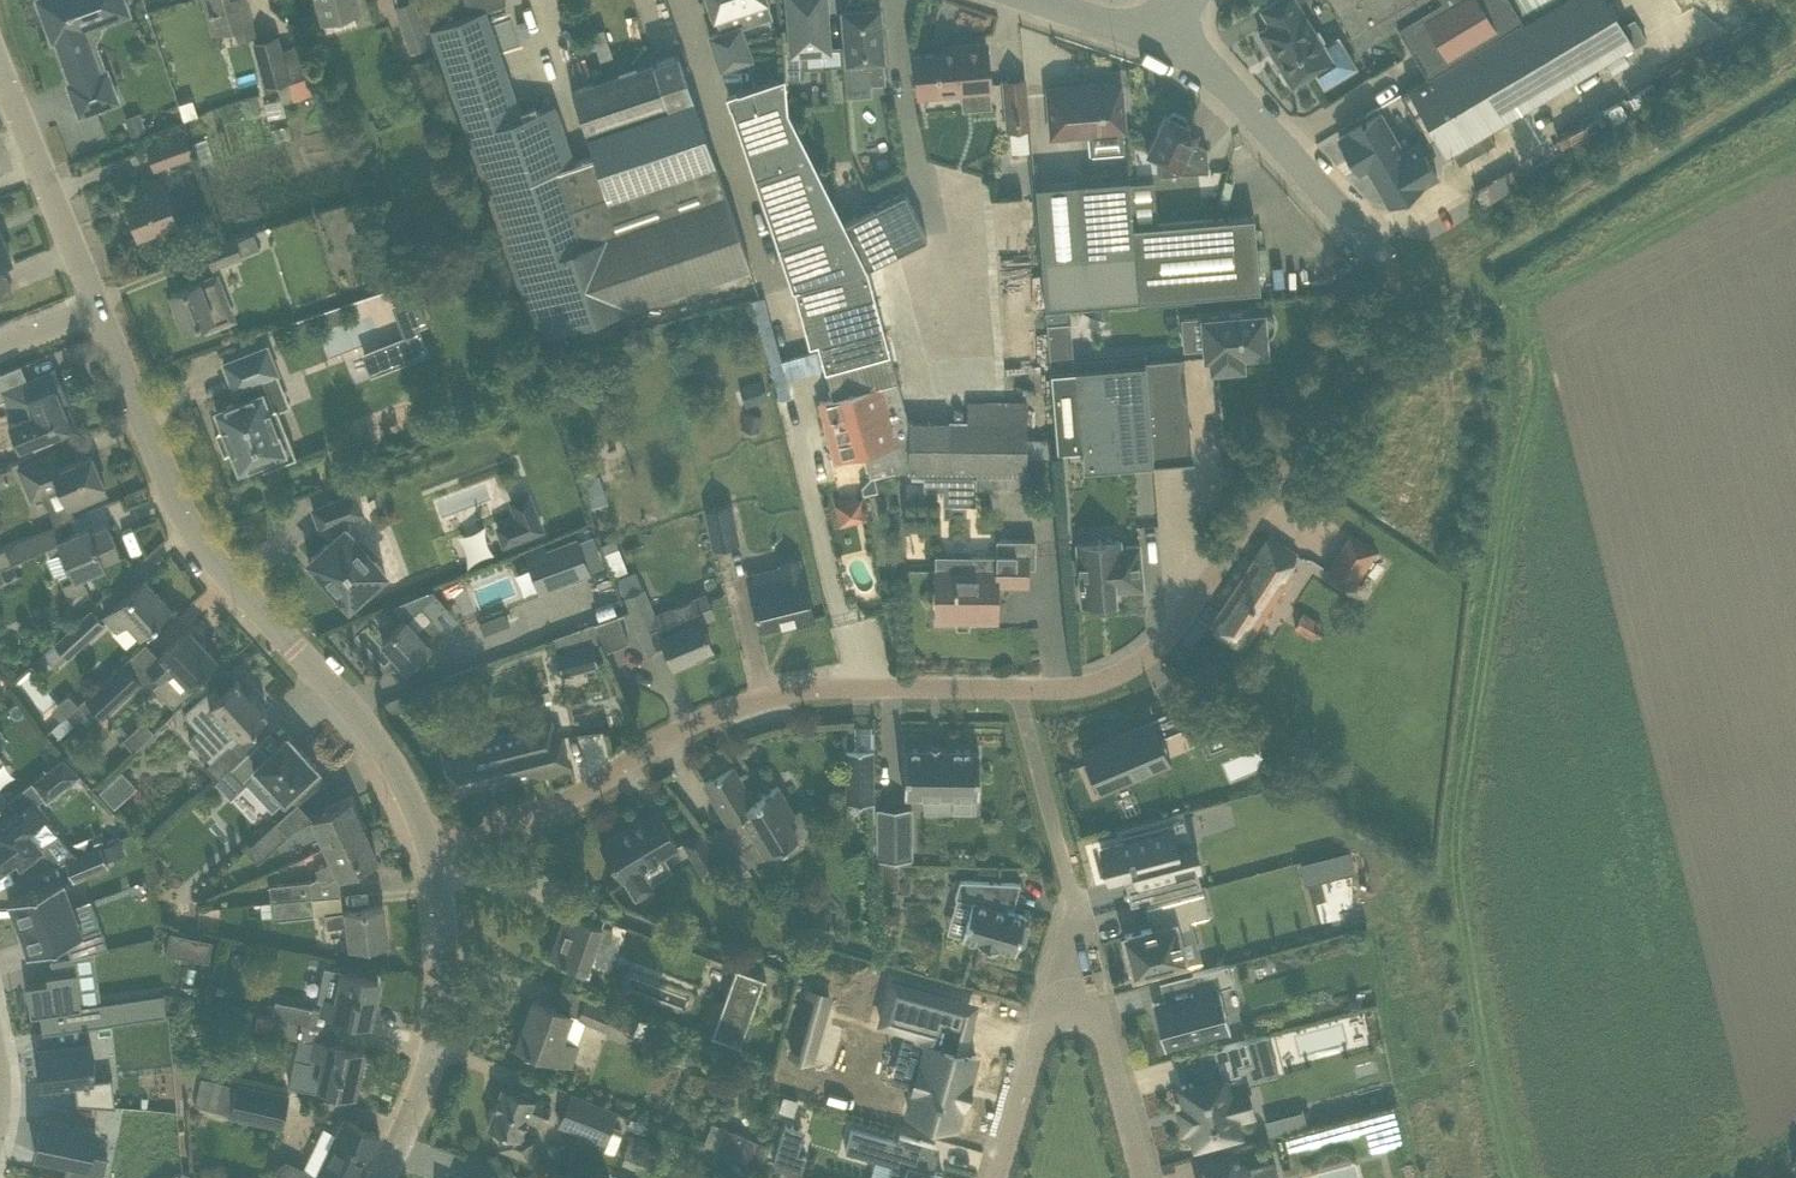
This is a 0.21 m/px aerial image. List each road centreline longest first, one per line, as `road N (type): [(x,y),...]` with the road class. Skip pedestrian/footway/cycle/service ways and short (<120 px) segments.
road 1 (residential): [(427,841),(600,788),(660,737),(741,700),(817,687),(1099,683),(1154,650),(1276,483)]
road 2 (residential): [(427,841),(361,720),(198,537),(174,498),(96,303)]
road 3 (residential): [(381,1177),(419,1096),(444,1001),(446,916),(427,841)]
road 4 (unclassified): [(1371,242),(1217,76),(1160,30)]
road 5 (residential): [(96,303),(0,63)]
road 6 (residential): [(1098,1009),(1047,1021),(996,1177)]
road 7 (residential): [(1098,1009),(1141,1177)]
road 8 (unclassified): [(1160,30),(1030,0)]

